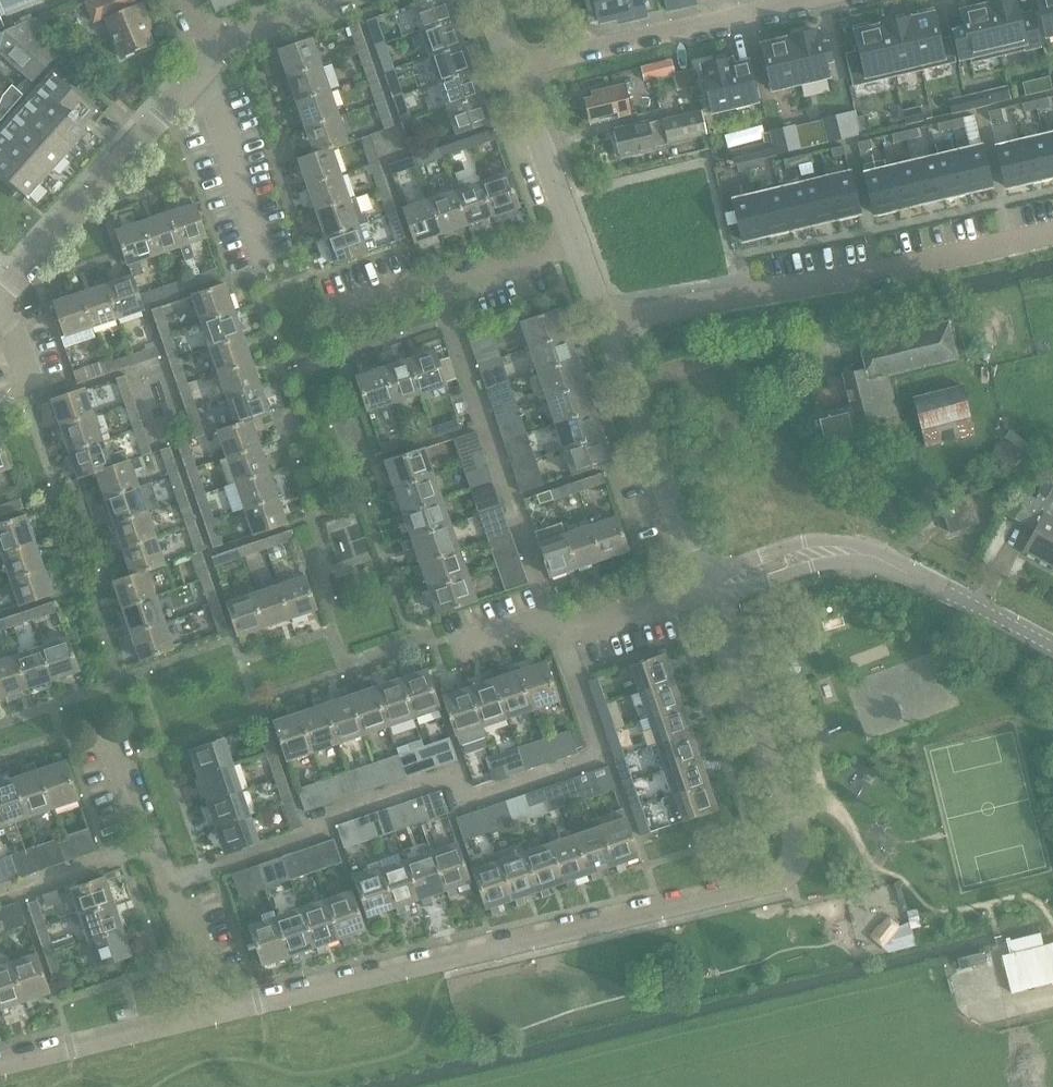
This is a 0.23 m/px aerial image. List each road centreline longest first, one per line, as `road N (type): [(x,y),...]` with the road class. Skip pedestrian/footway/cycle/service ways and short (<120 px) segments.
road 1 (residential): [(209,1013),(775,885),(795,863),(799,837),(707,593)]
road 2 (residential): [(605,320),(836,287),(1052,237)]
road 3 (residential): [(564,635),(440,293)]
road 4 (track): [(1052,926),(1025,892),(931,910),(904,883),(873,873),(829,799),(791,815)]
road 5 (residential): [(111,727),(209,1013)]
road 6 (residential): [(513,68),(807,0)]
road 7 (tertiary): [(707,593),(605,320)]
road 8 (residential): [(0,301),(191,85)]
road 9 (tertiary): [(1052,652),(883,561),(846,553),(810,558)]
road 10 (residential): [(0,1063),(209,1013)]
road 11 (residential): [(265,264),(213,102),(191,85)]
road 12 (tertiary): [(578,244),(513,68)]
road 13 (residential): [(564,635),(707,593)]
road 14 (residential): [(214,59),(229,42),(348,0)]
road 15 (residential): [(440,293),(578,244)]

